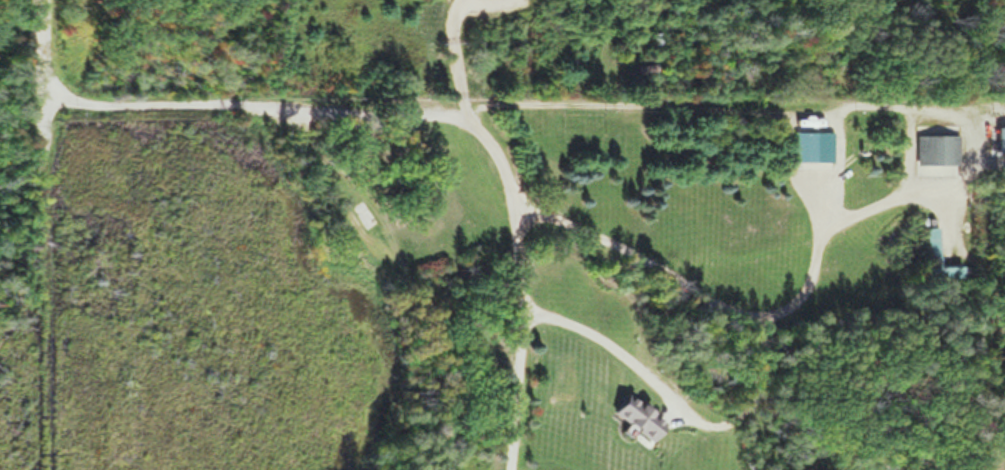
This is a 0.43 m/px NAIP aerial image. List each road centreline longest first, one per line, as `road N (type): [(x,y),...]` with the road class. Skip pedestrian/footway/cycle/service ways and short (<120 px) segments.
road 1 (track): [(519,469),(529,289),(506,171),(432,114),(48,96)]
road 2 (residential): [(50,160),(47,0)]

